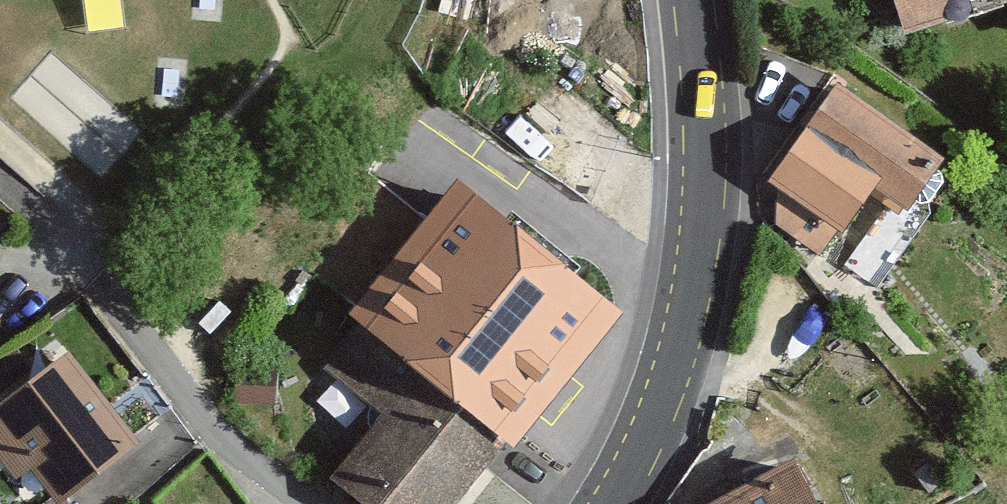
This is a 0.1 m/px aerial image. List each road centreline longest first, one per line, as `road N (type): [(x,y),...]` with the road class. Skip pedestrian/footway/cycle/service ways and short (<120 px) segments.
road 1 (primary): [(694,0),(705,168),(693,294),(658,412),(610,503)]
road 2 (residential): [(67,251),(213,432),(301,503)]

